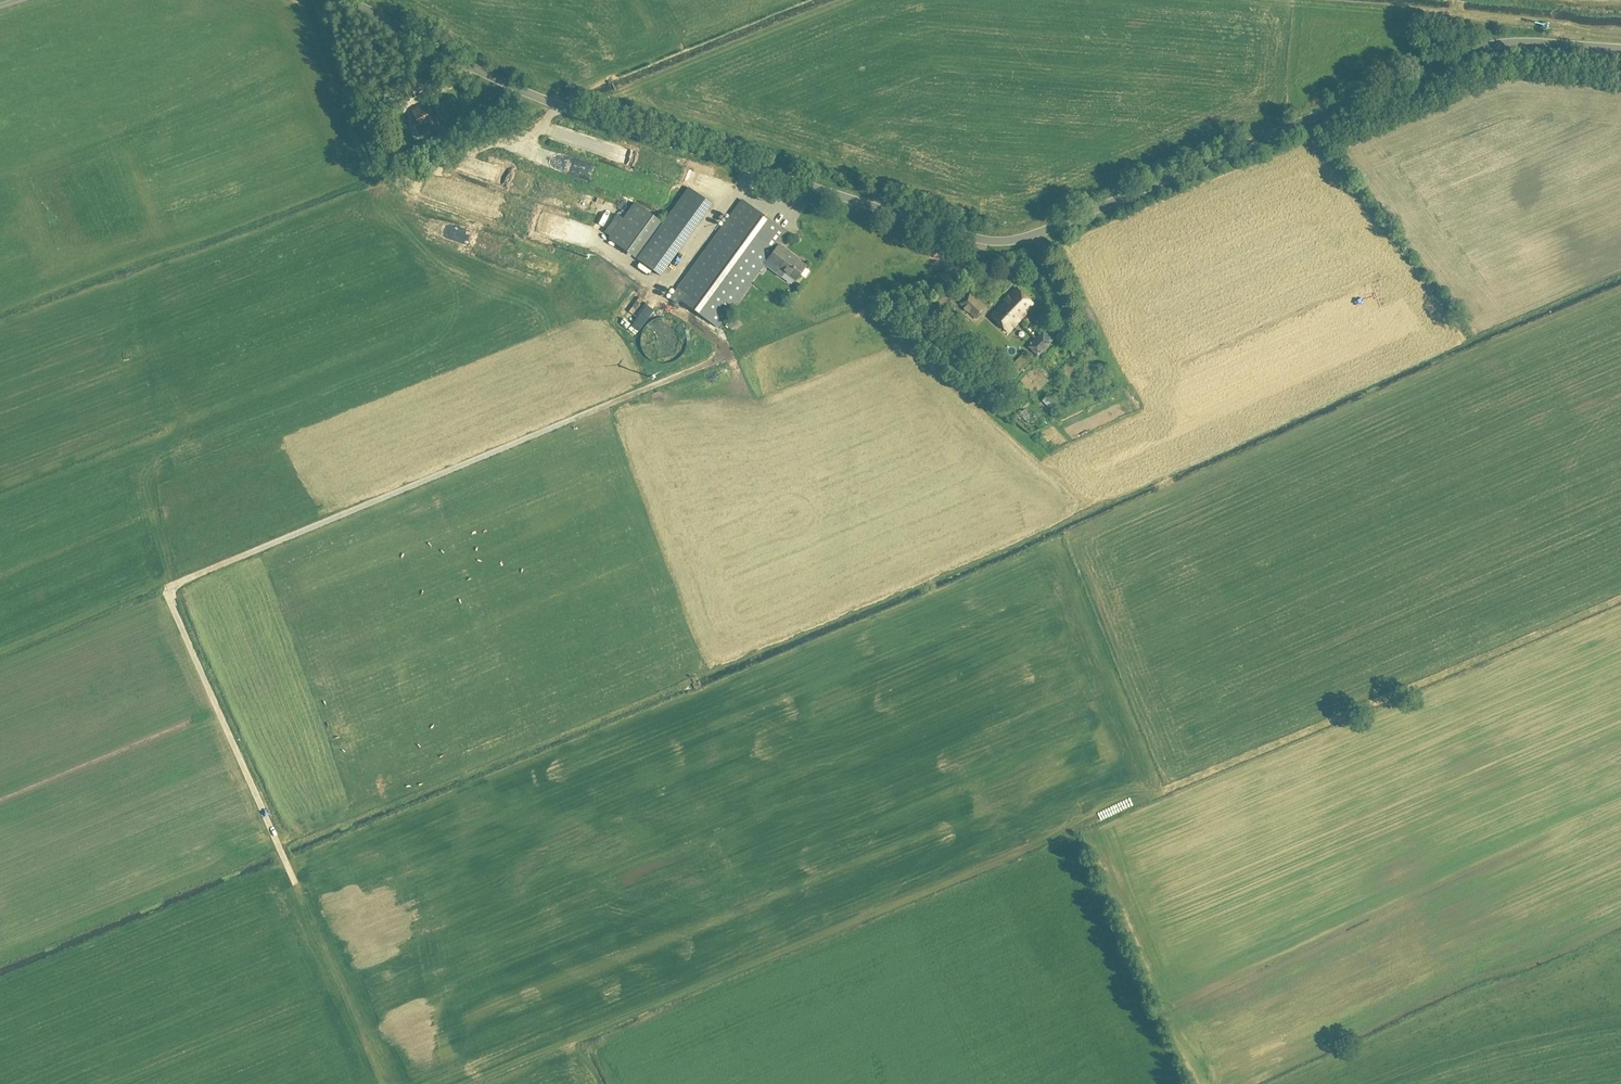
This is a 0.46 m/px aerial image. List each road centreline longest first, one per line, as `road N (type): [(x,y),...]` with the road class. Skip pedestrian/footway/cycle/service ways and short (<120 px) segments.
road 1 (unclassified): [(1620,48),(1519,41),(1471,50),(1035,234),(993,241),(579,113),(346,0)]
road 2 (track): [(649,1006),(1620,595)]
road 3 (track): [(463,1083),(649,1006),(644,1025),(618,1037)]

